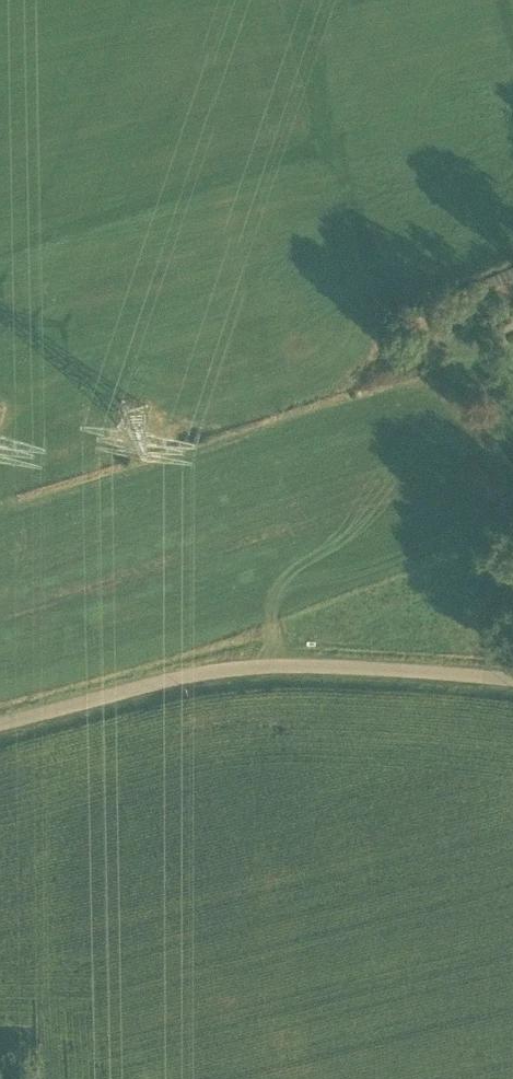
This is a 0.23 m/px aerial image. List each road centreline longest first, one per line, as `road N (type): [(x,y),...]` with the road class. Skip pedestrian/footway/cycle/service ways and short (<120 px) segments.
road 1 (unclassified): [(512,677),(275,664),(192,673),(0,724)]

